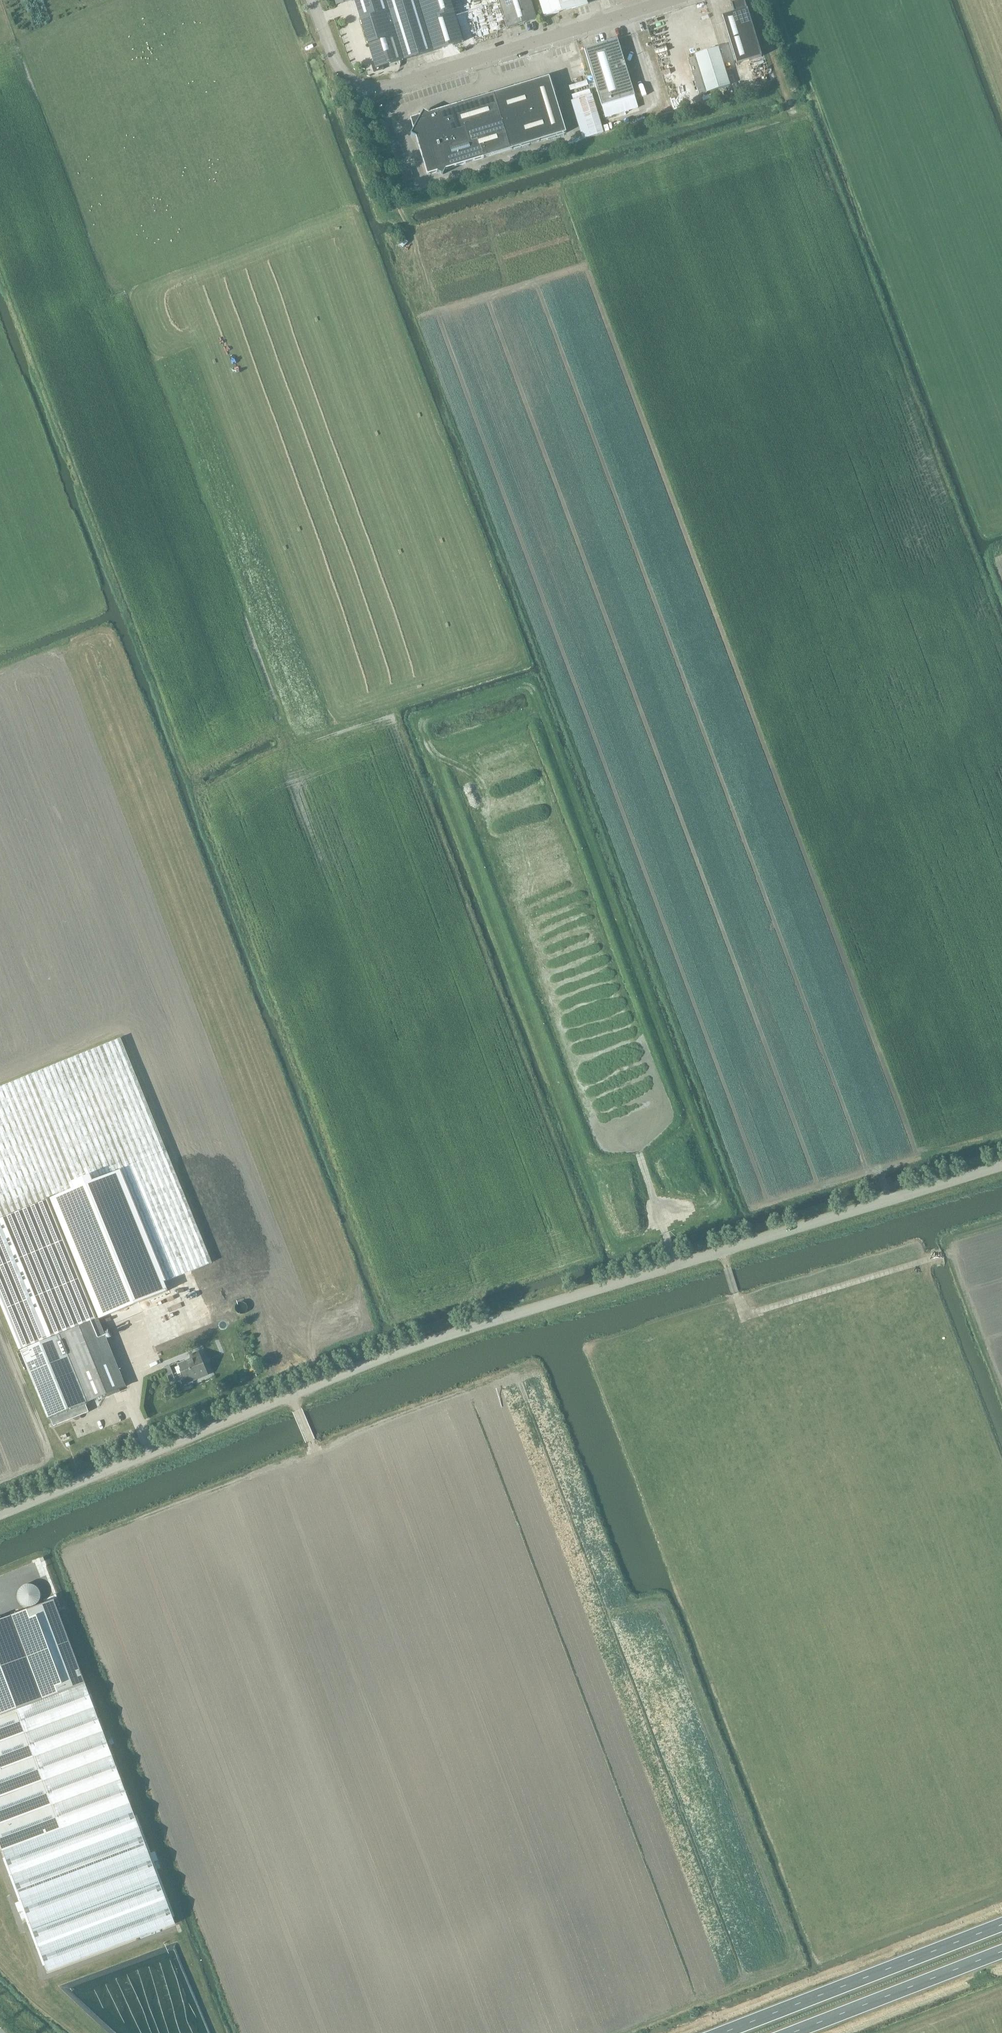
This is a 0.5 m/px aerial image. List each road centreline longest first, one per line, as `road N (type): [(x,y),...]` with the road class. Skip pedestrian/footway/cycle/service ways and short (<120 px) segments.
road 1 (unclassified): [(0,1513),(456,1332),(1001,1165)]
road 2 (unclassified): [(312,0),(339,69),(369,90),(399,88),(681,0)]
road 3 (trunk): [(1001,1925),(724,2032)]
road 4 (trunk): [(793,2032),(1001,1952)]

